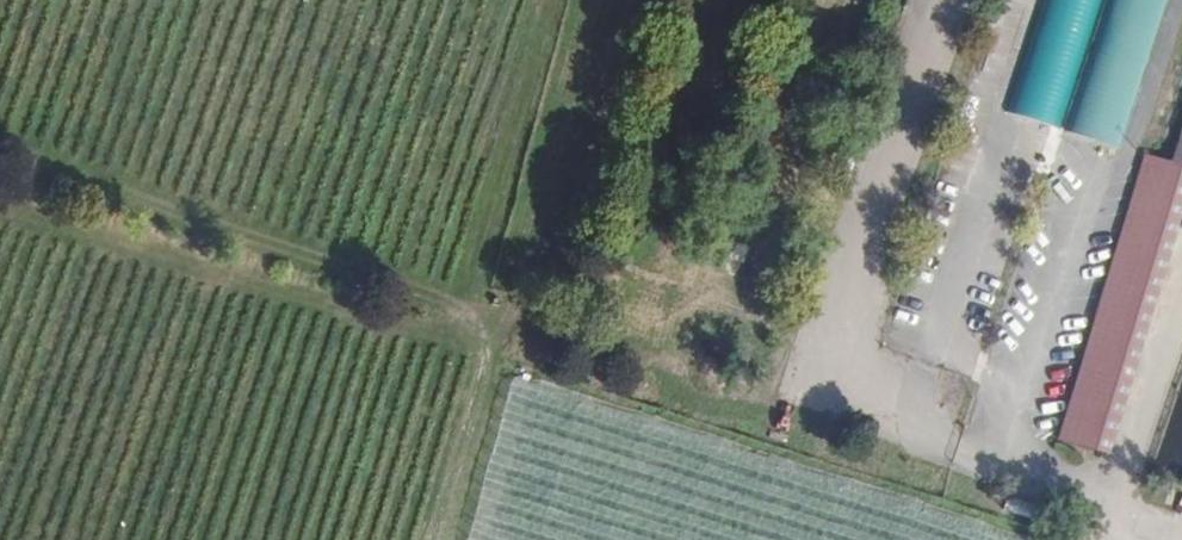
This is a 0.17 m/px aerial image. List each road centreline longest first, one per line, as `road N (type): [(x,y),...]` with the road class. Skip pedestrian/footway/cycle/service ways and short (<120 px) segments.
road 1 (track): [(429,539),(487,350),(466,312),(0,147)]
road 2 (track): [(549,0),(466,312)]

